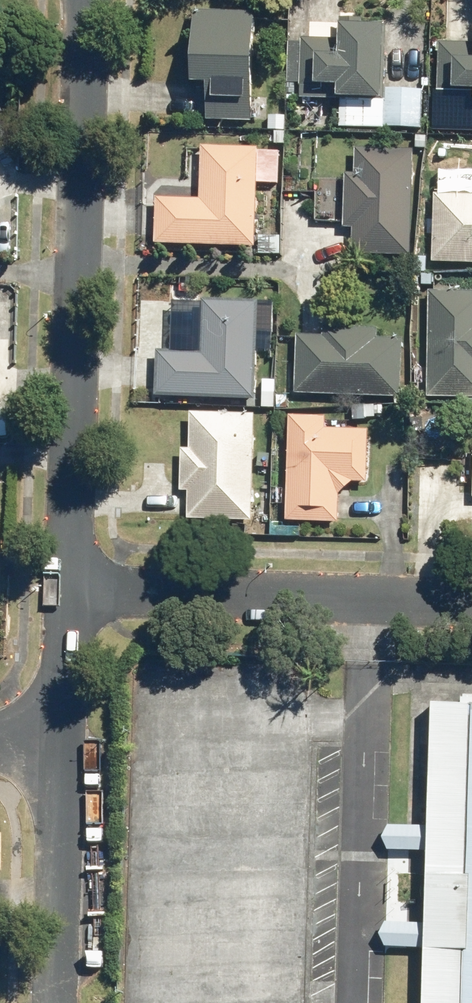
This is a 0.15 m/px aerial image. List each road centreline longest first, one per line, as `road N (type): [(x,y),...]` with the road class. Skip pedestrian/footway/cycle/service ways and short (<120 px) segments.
road 1 (residential): [(68,589),(84,0)]
road 2 (residential): [(471,596),(68,589)]
road 3 (residential): [(69,1002),(68,748)]
road 4 (residential): [(68,748),(68,589)]

